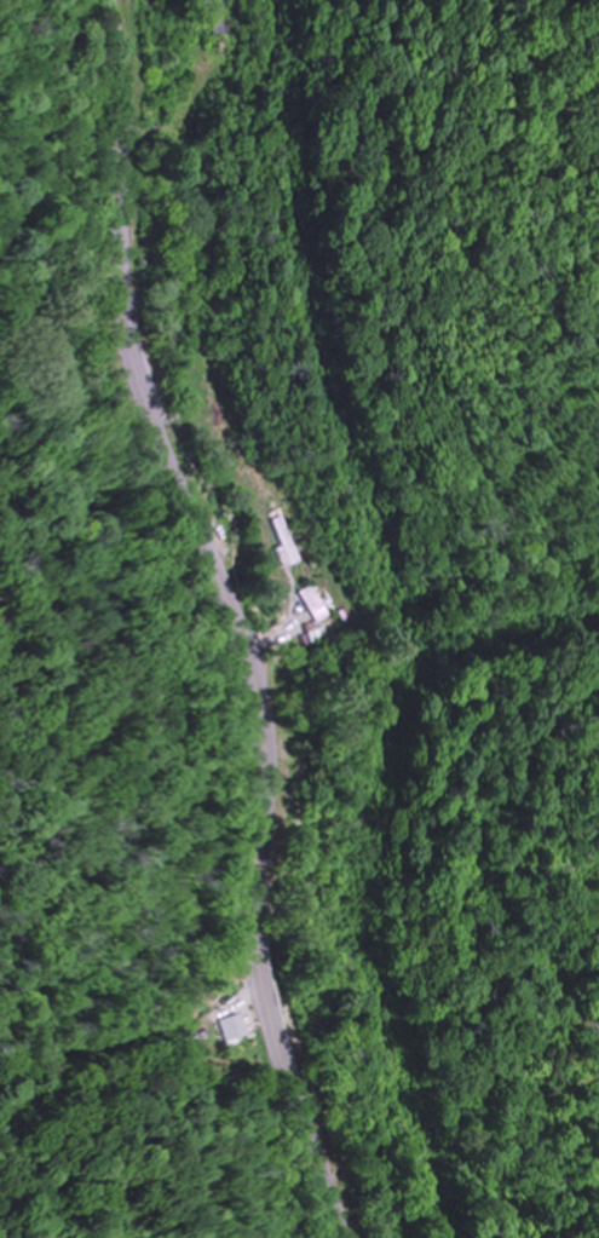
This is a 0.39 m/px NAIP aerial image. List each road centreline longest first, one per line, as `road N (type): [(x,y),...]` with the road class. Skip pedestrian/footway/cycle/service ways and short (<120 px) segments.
road 1 (secondary): [(323,1237),(259,1033),(244,919),(240,847),(273,660),(259,563),(205,441),(144,270),(88,0)]

